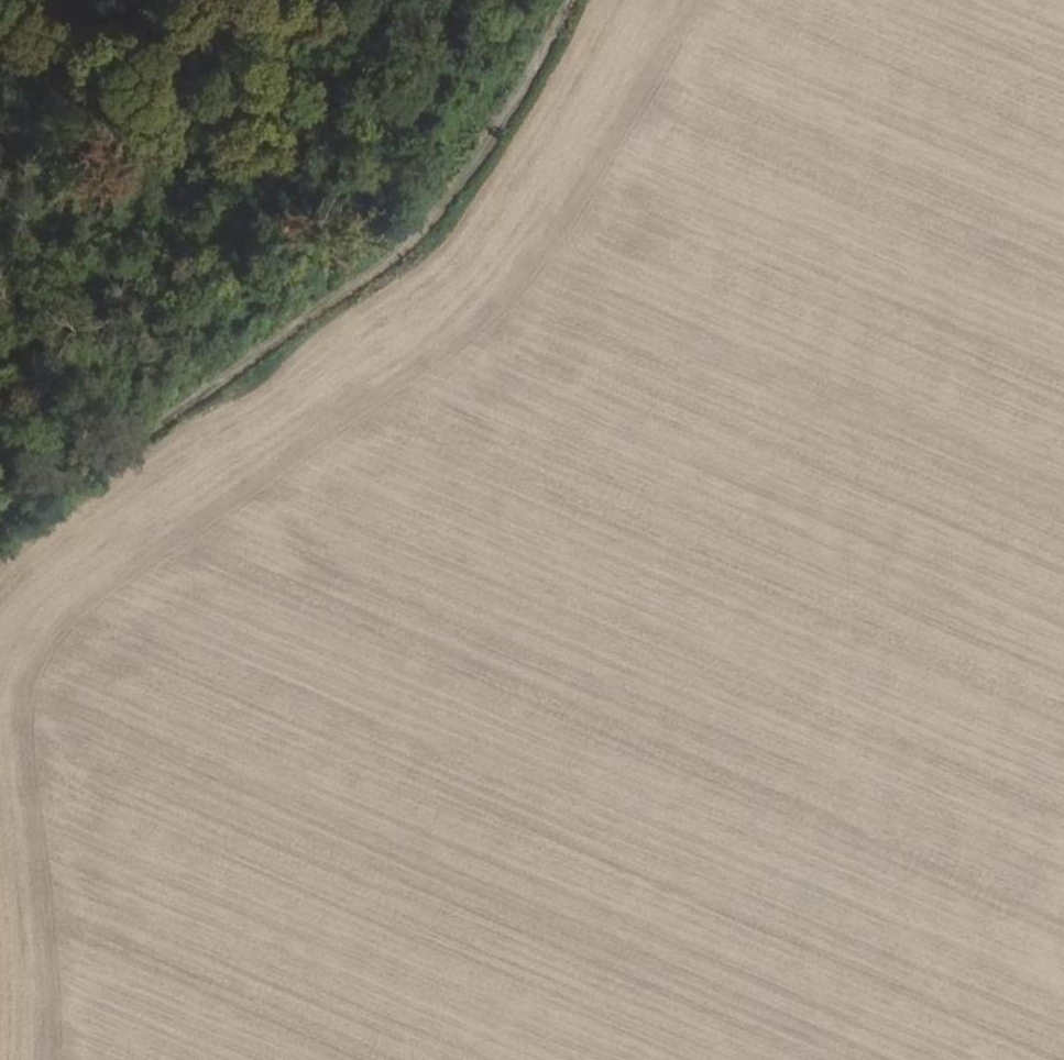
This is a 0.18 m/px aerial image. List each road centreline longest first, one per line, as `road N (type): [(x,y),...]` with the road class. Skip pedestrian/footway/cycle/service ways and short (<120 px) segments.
road 1 (track): [(0,545),(411,244),(530,81),(569,0)]

